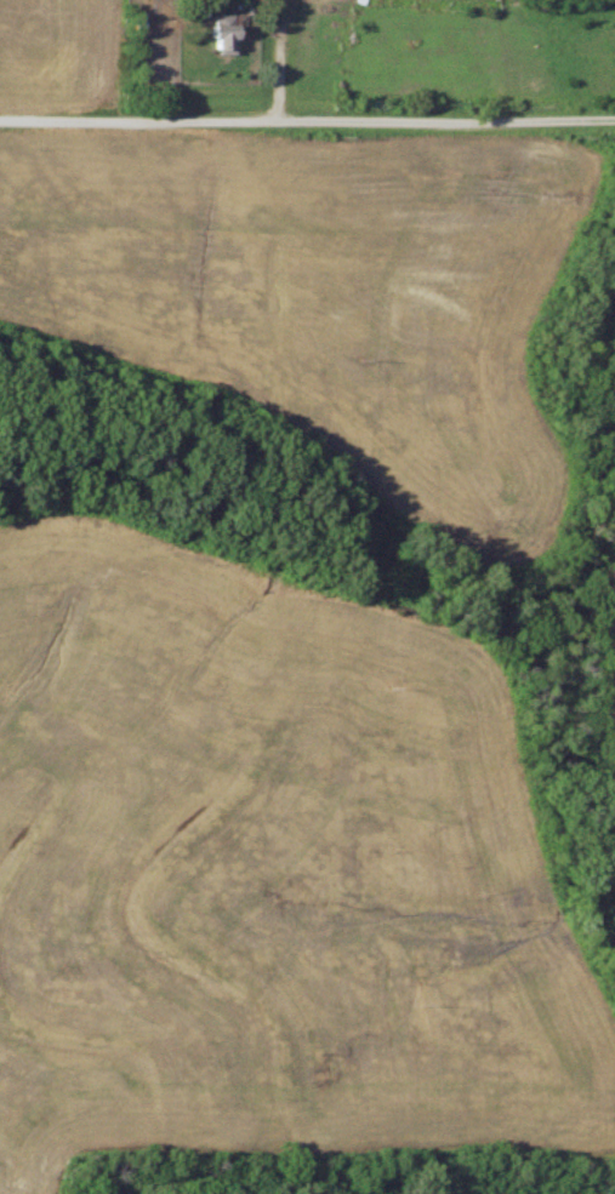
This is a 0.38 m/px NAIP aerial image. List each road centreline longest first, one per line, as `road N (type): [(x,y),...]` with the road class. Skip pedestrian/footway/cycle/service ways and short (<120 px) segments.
road 1 (residential): [(0,120),(614,120)]

